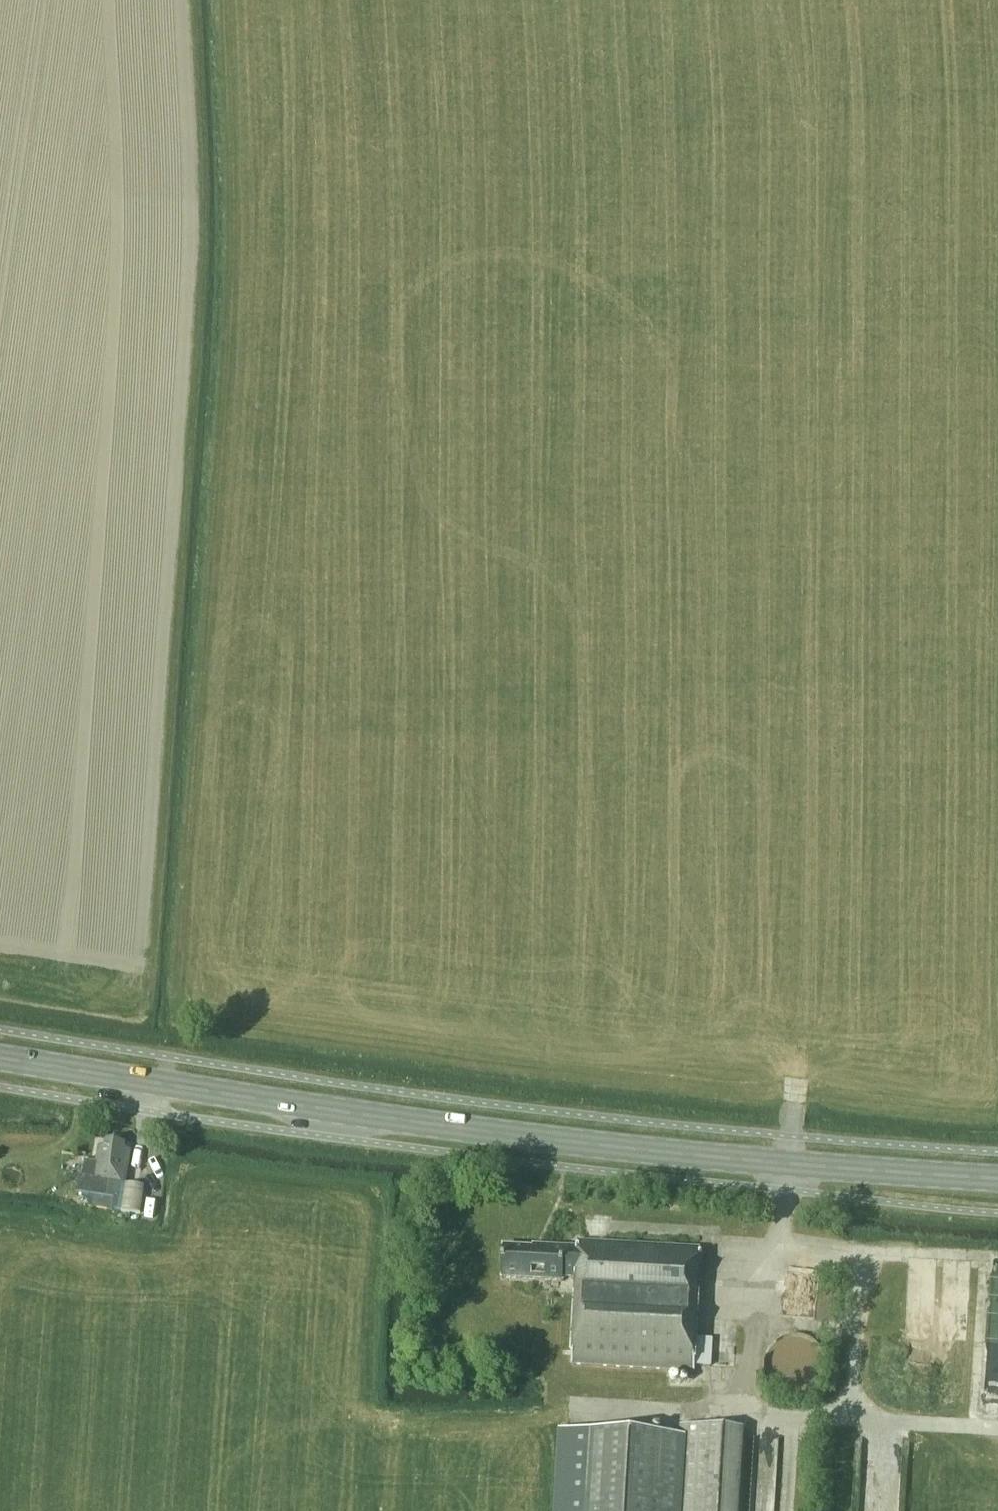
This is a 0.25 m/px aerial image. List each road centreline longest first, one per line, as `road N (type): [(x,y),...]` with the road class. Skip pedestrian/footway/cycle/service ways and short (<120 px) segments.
road 1 (primary): [(997,1179),(775,1167),(349,1115),(0,1060)]

